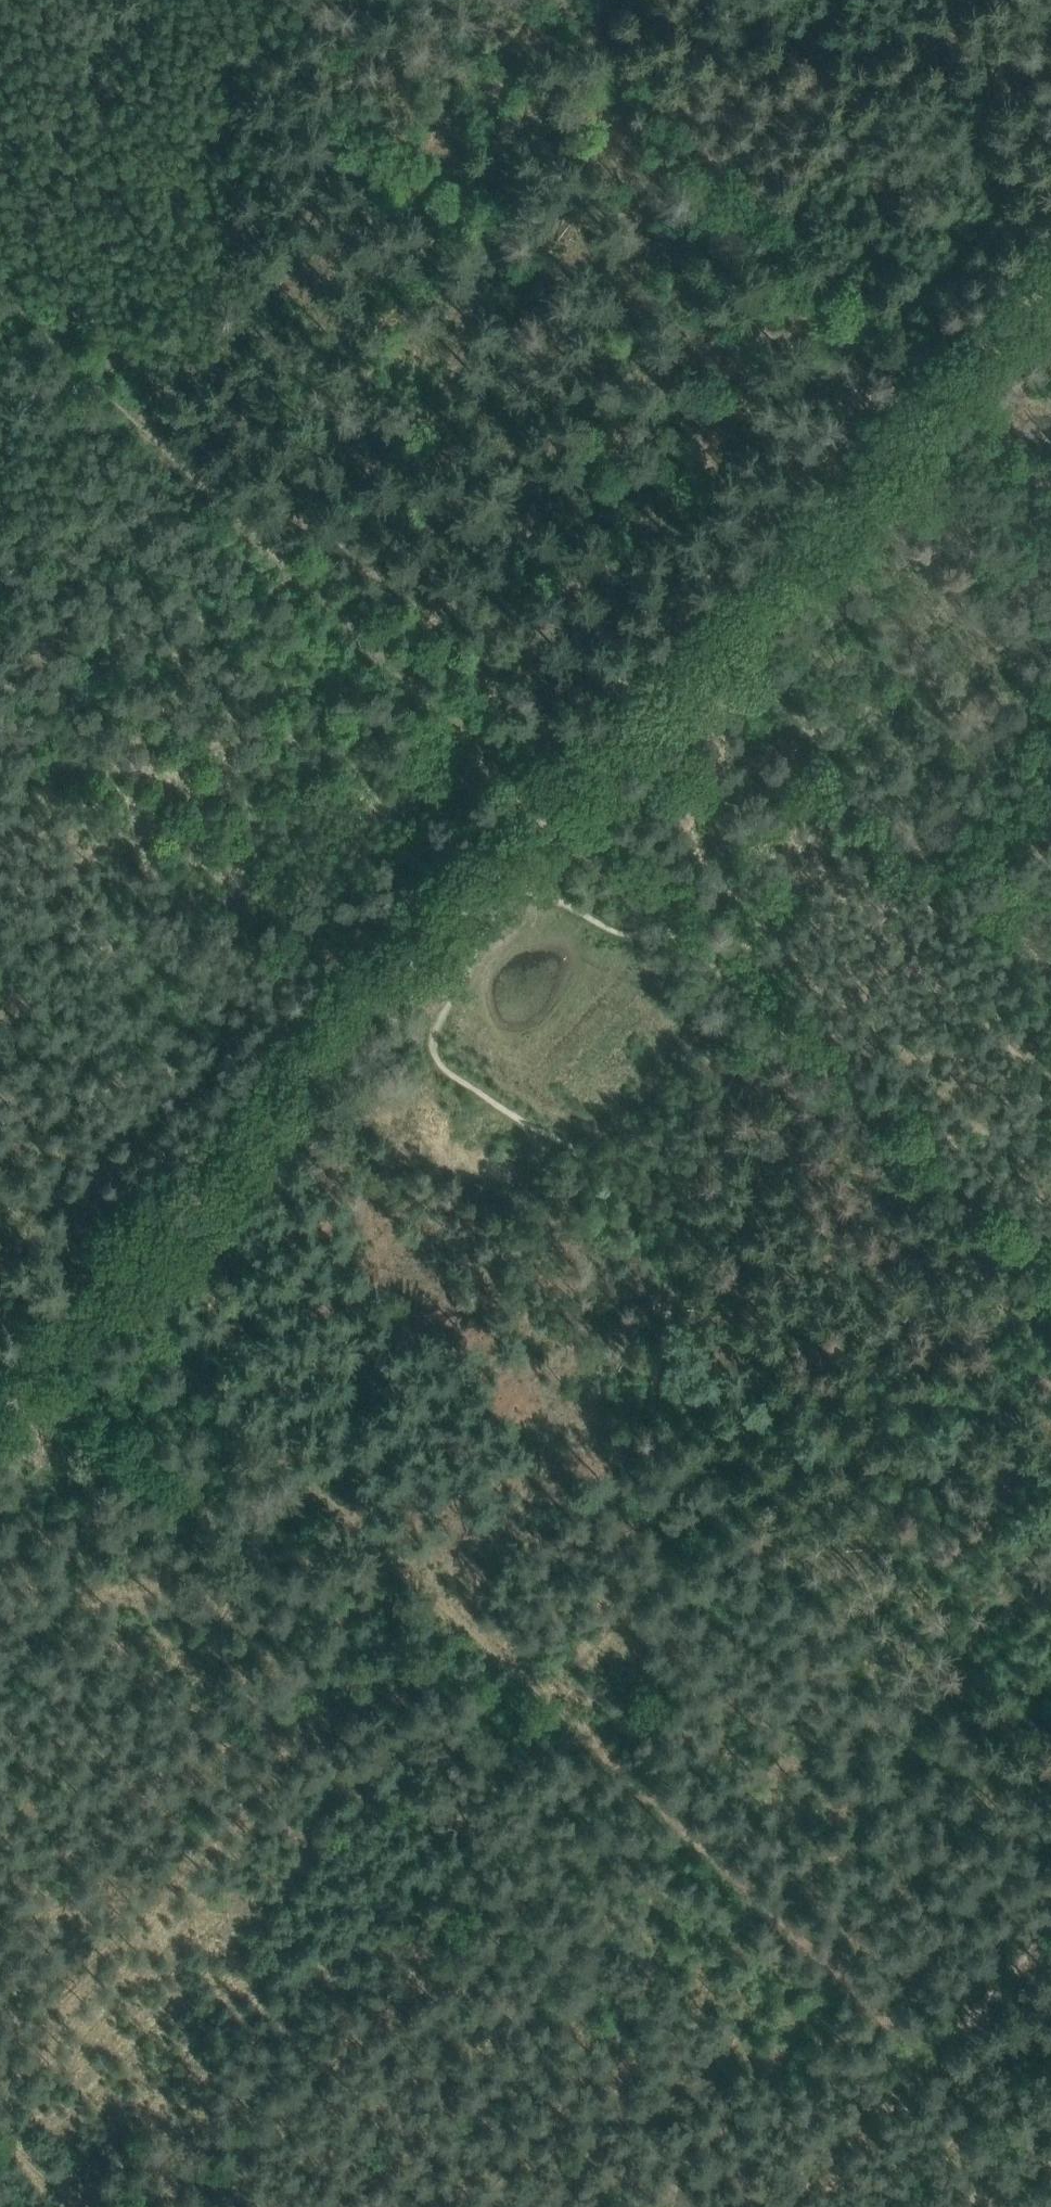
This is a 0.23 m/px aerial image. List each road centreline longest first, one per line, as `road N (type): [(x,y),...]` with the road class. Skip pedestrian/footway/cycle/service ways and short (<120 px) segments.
road 1 (track): [(1050,282),(0,1407)]

